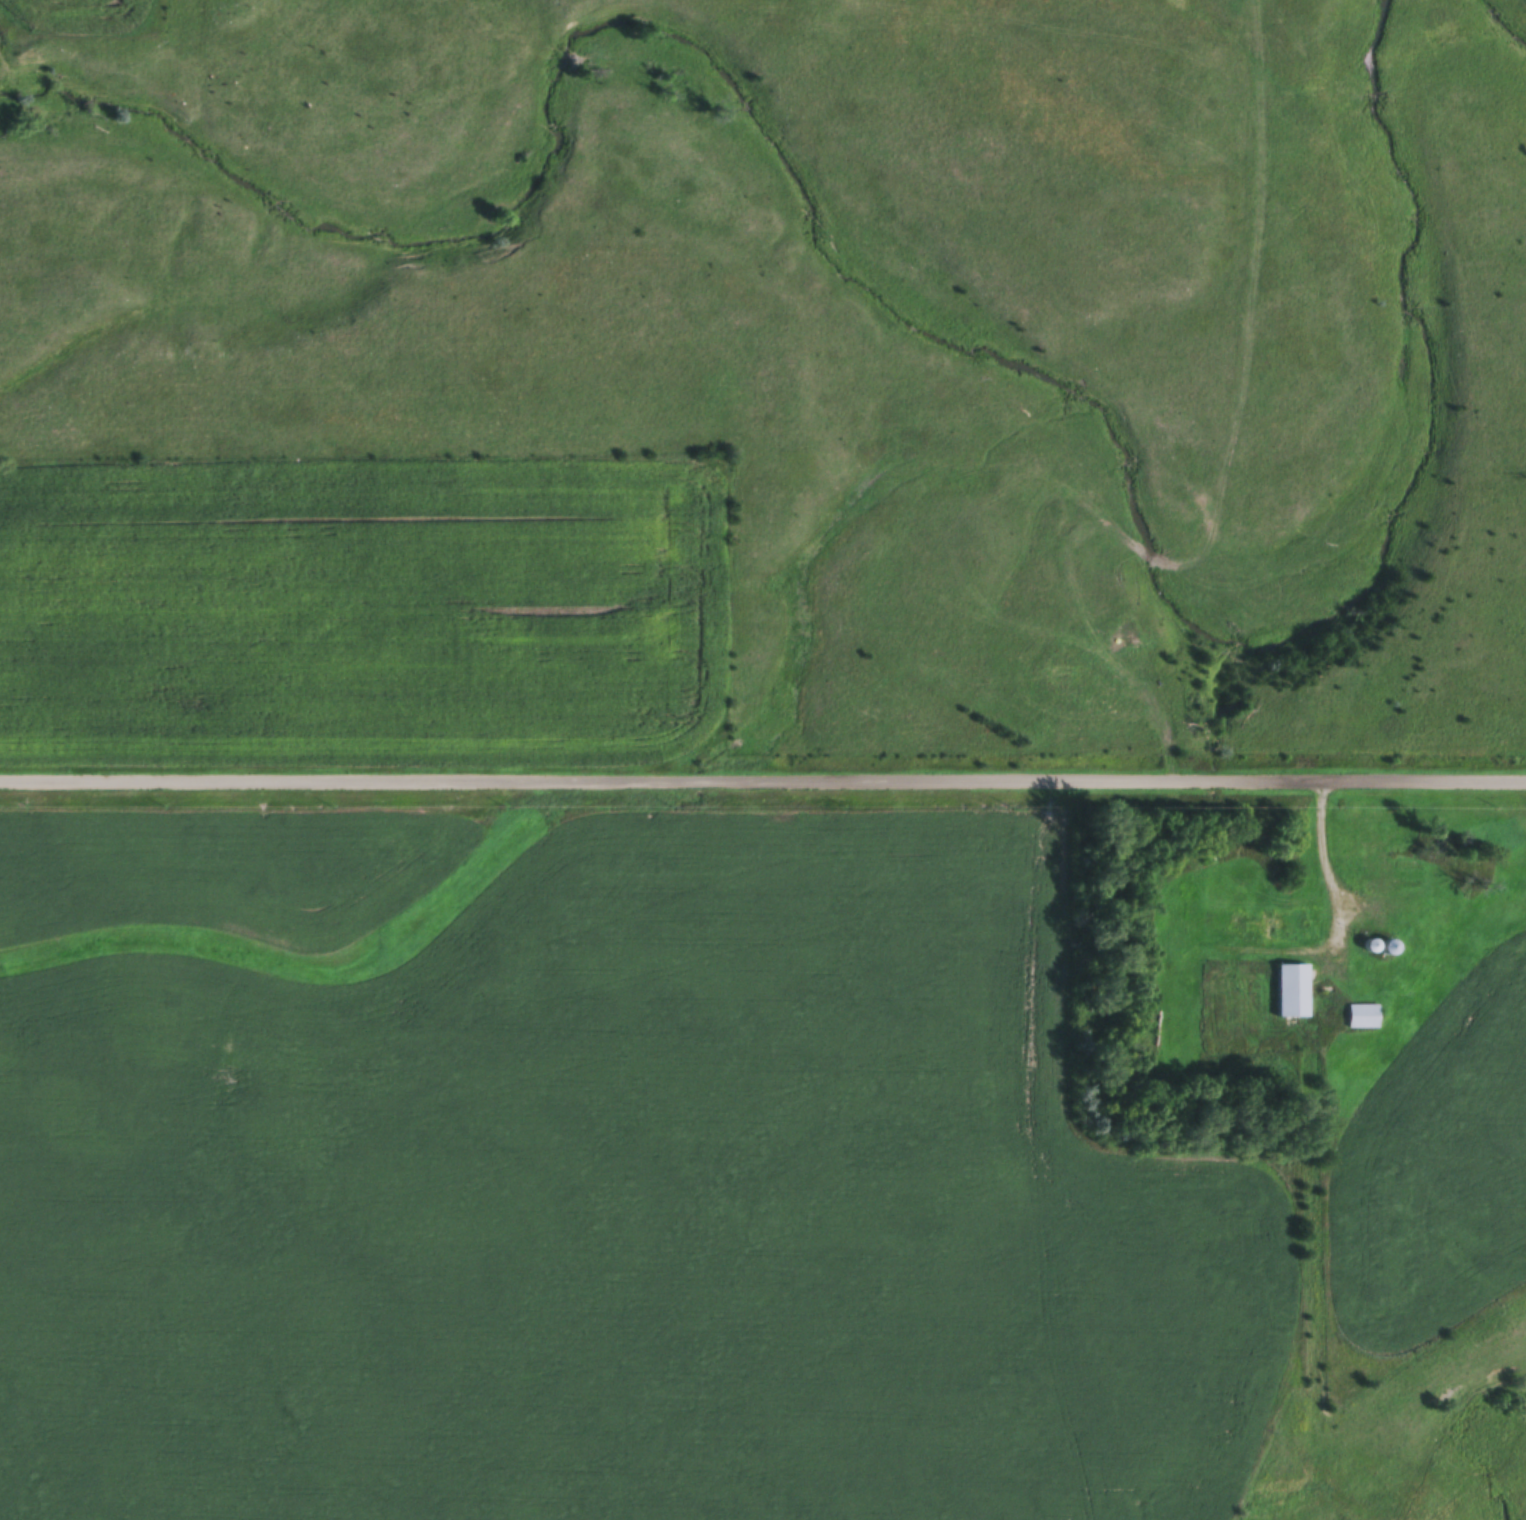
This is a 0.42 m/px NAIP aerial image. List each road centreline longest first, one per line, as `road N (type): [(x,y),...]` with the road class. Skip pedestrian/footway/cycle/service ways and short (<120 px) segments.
road 1 (residential): [(1525,778),(0,778)]

